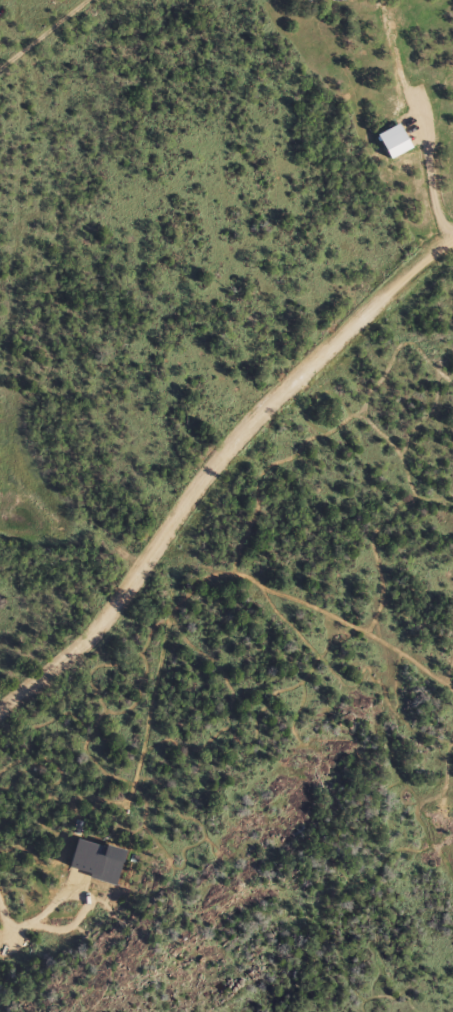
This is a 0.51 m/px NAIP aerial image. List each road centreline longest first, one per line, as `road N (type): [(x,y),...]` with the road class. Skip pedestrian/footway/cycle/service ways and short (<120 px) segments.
road 1 (residential): [(452,236),(418,254),(367,298),(272,398),(100,619),(0,702)]

